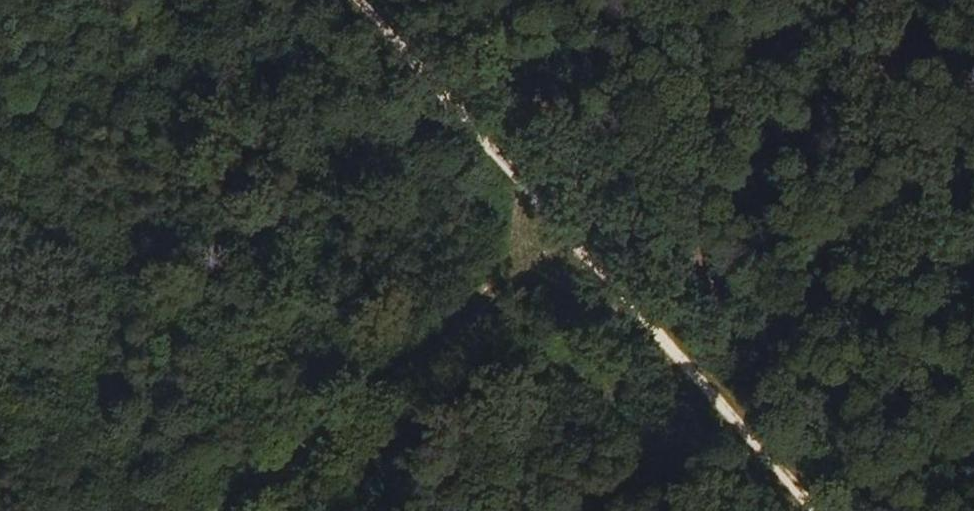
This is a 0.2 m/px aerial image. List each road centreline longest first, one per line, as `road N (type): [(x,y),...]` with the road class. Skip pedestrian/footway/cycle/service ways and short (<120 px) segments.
road 1 (track): [(565,234),(229,510)]
road 2 (track): [(812,510),(565,234)]
road 3 (track): [(832,0),(565,234)]
road 4 (track): [(565,234),(360,0)]

